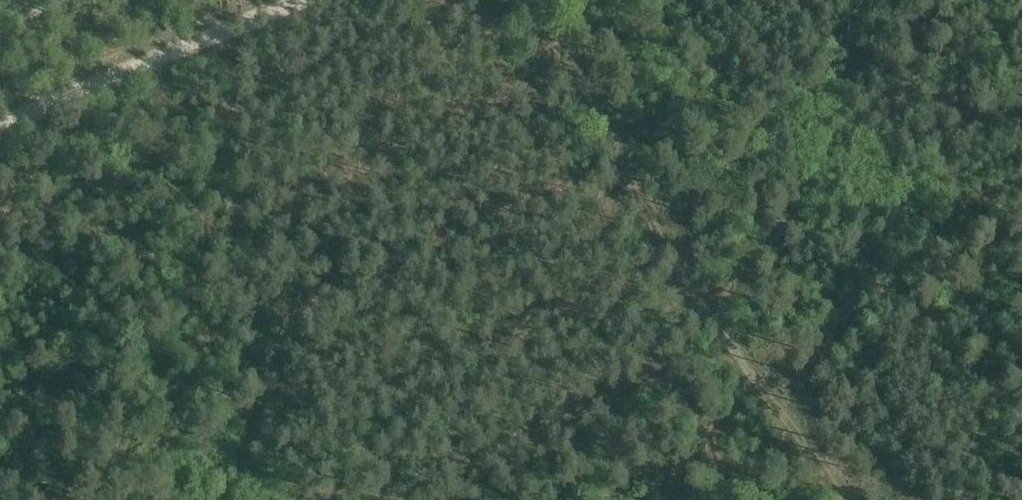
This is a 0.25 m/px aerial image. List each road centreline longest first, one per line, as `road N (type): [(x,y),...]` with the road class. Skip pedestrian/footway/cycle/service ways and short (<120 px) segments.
road 1 (track): [(541,0),(621,165),(701,303),(844,499)]
road 2 (track): [(0,122),(300,0)]

